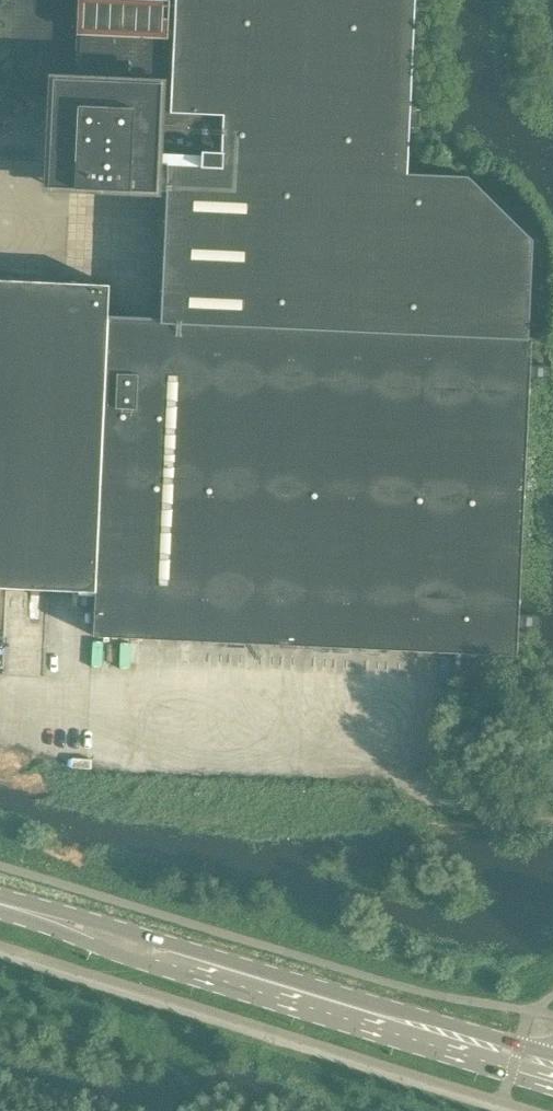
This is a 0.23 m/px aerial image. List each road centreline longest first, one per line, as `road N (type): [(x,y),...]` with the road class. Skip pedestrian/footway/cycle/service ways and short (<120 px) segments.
road 1 (secondary): [(194,966),(465,1046)]
road 2 (secondary): [(194,966),(162,942),(14,909)]
road 3 (secondary): [(14,909),(136,960),(194,966)]

